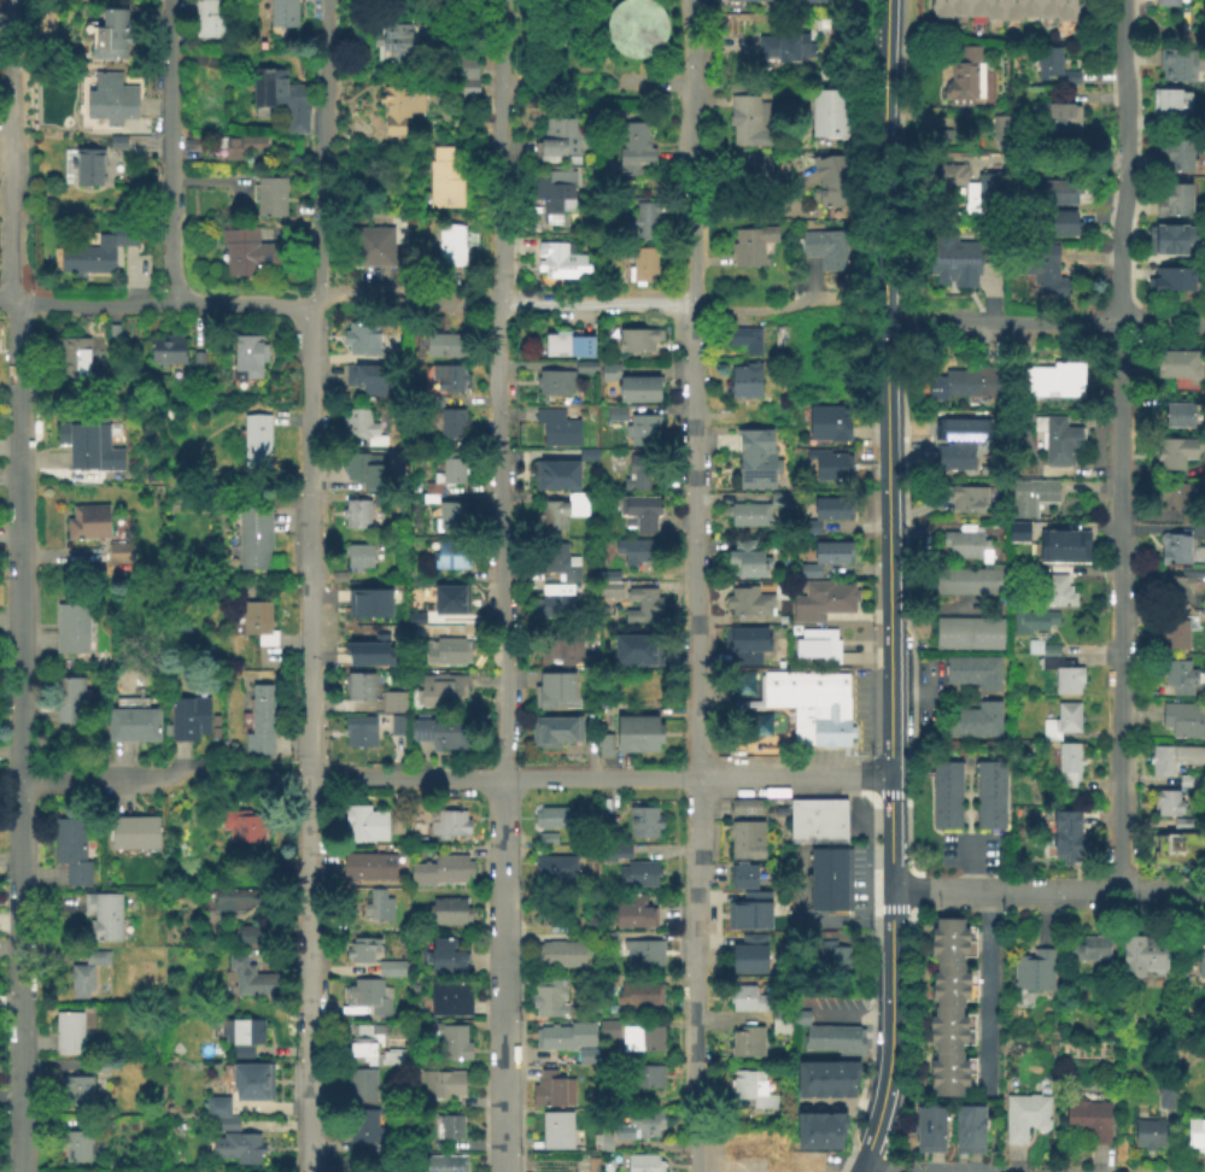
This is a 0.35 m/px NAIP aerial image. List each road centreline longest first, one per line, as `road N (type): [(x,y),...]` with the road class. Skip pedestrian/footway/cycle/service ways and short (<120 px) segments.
road 1 (residential): [(321,0),(320,291),(309,315),(309,1171)]
road 2 (residential): [(8,0),(8,286),(18,313),(21,1171)]
road 3 (tertiary): [(885,0),(888,777)]
road 4 (residential): [(496,304),(499,920)]
road 5 (residential): [(888,777),(308,777)]
road 6 (residential): [(1121,323),(1123,892)]
road 7 (residential): [(692,309),(696,778)]
road 8 (tertiary): [(888,777),(888,1050),(879,1106),(855,1171)]
road 9 (residential): [(692,309),(456,306),(368,294)]
road 10 (residential): [(1124,0),(1121,323)]
road 11 (residential): [(315,301),(95,307),(0,299)]
road 12 (residential): [(693,0),(692,309)]
road 13 (residential): [(496,0),(496,304)]
road 14 (residential): [(173,0),(175,303)]
road 15 (residential): [(1121,323),(883,321)]
road 16 (residential): [(1061,891),(888,889)]
road 17 (residential): [(697,972),(698,1137)]
road 18 (residential): [(183,768),(142,779),(22,780)]
road 19 (residential): [(1204,894),(1061,891)]
road 20 (residential): [(499,920),(501,1061)]

